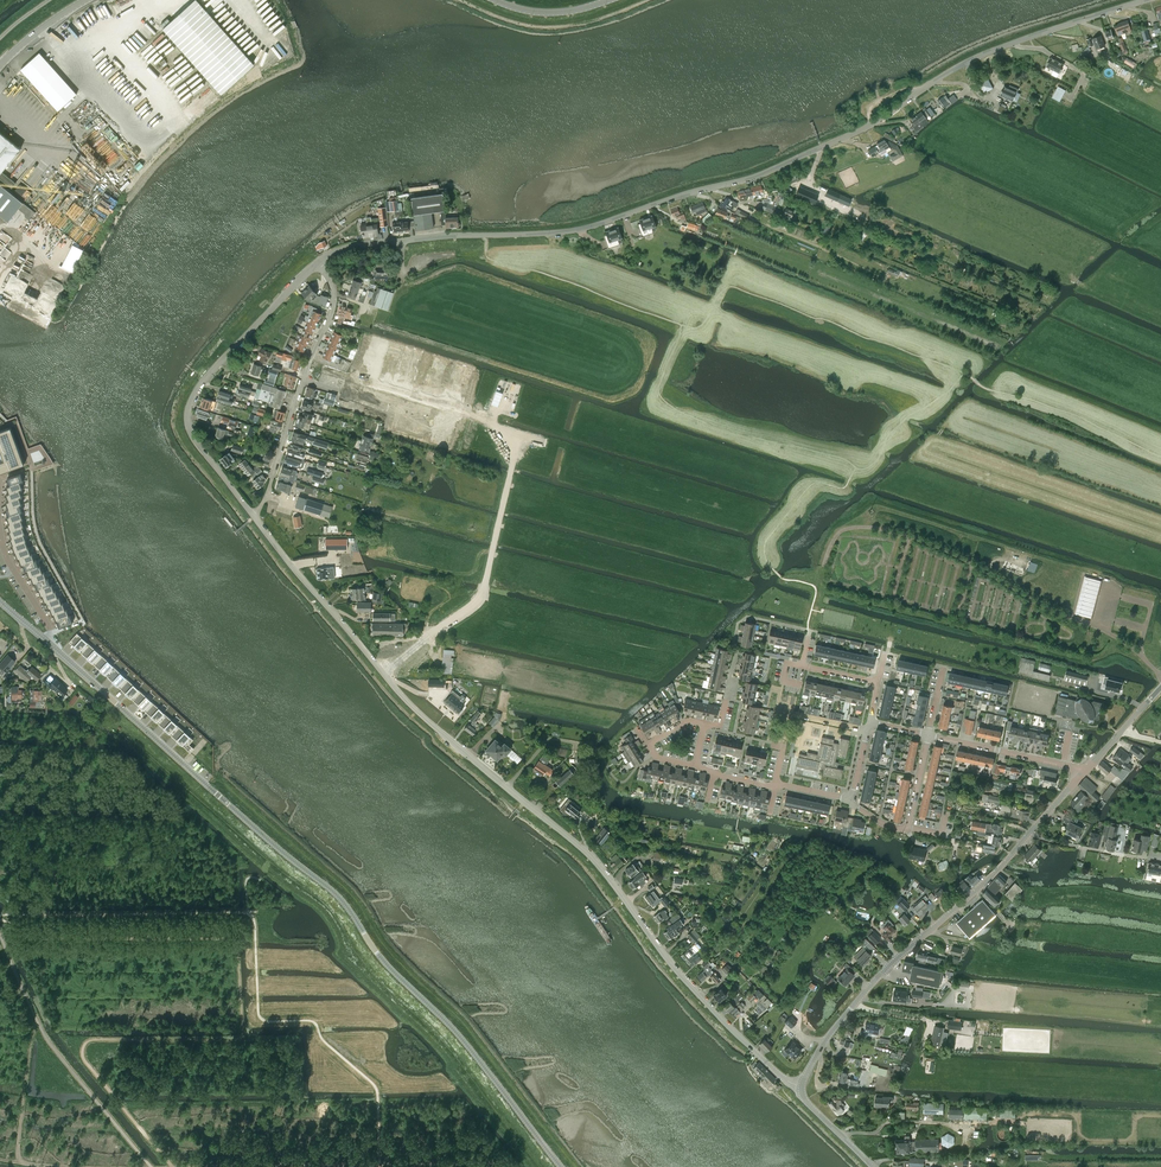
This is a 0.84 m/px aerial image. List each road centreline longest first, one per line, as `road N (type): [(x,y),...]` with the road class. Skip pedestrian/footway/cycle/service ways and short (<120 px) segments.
road 1 (unclassified): [(318,264),(362,246),(584,228),(746,179),(870,125),(975,57),(1146,0)]
road 2 (tertiary): [(561,1166),(473,1052),(387,968),(333,891),(41,636)]
road 3 (track): [(131,739),(326,905),(359,960),(454,1054),(541,1166)]
road 4 (unclassified): [(800,1085),(682,975),(594,858),(420,714),(383,673)]
road 5 (track): [(580,1166),(475,1031),(384,942),(354,894),(225,779),(203,782)]
road 6 (residential): [(346,381),(485,421),(515,462),(481,599),(383,673)]
road 7 (tertiary): [(800,1085),(860,997),(1029,833)]
road 8 (unclassified): [(254,517),(194,439),(187,413),(211,372),(318,264)]
road 9 (residential): [(254,517),(331,311),(333,288),(318,264)]
road 10 (track): [(1160,973),(1011,955),(943,936),(934,927)]
road 11 (unclassified): [(383,673),(254,517)]
road 12 (residential): [(1081,775),(929,735)]
road 13 (residential): [(861,809),(908,830),(929,735)]
road 14 (residential): [(1160,860),(1029,833)]
road 15 (residential): [(0,534),(52,633),(41,636)]

